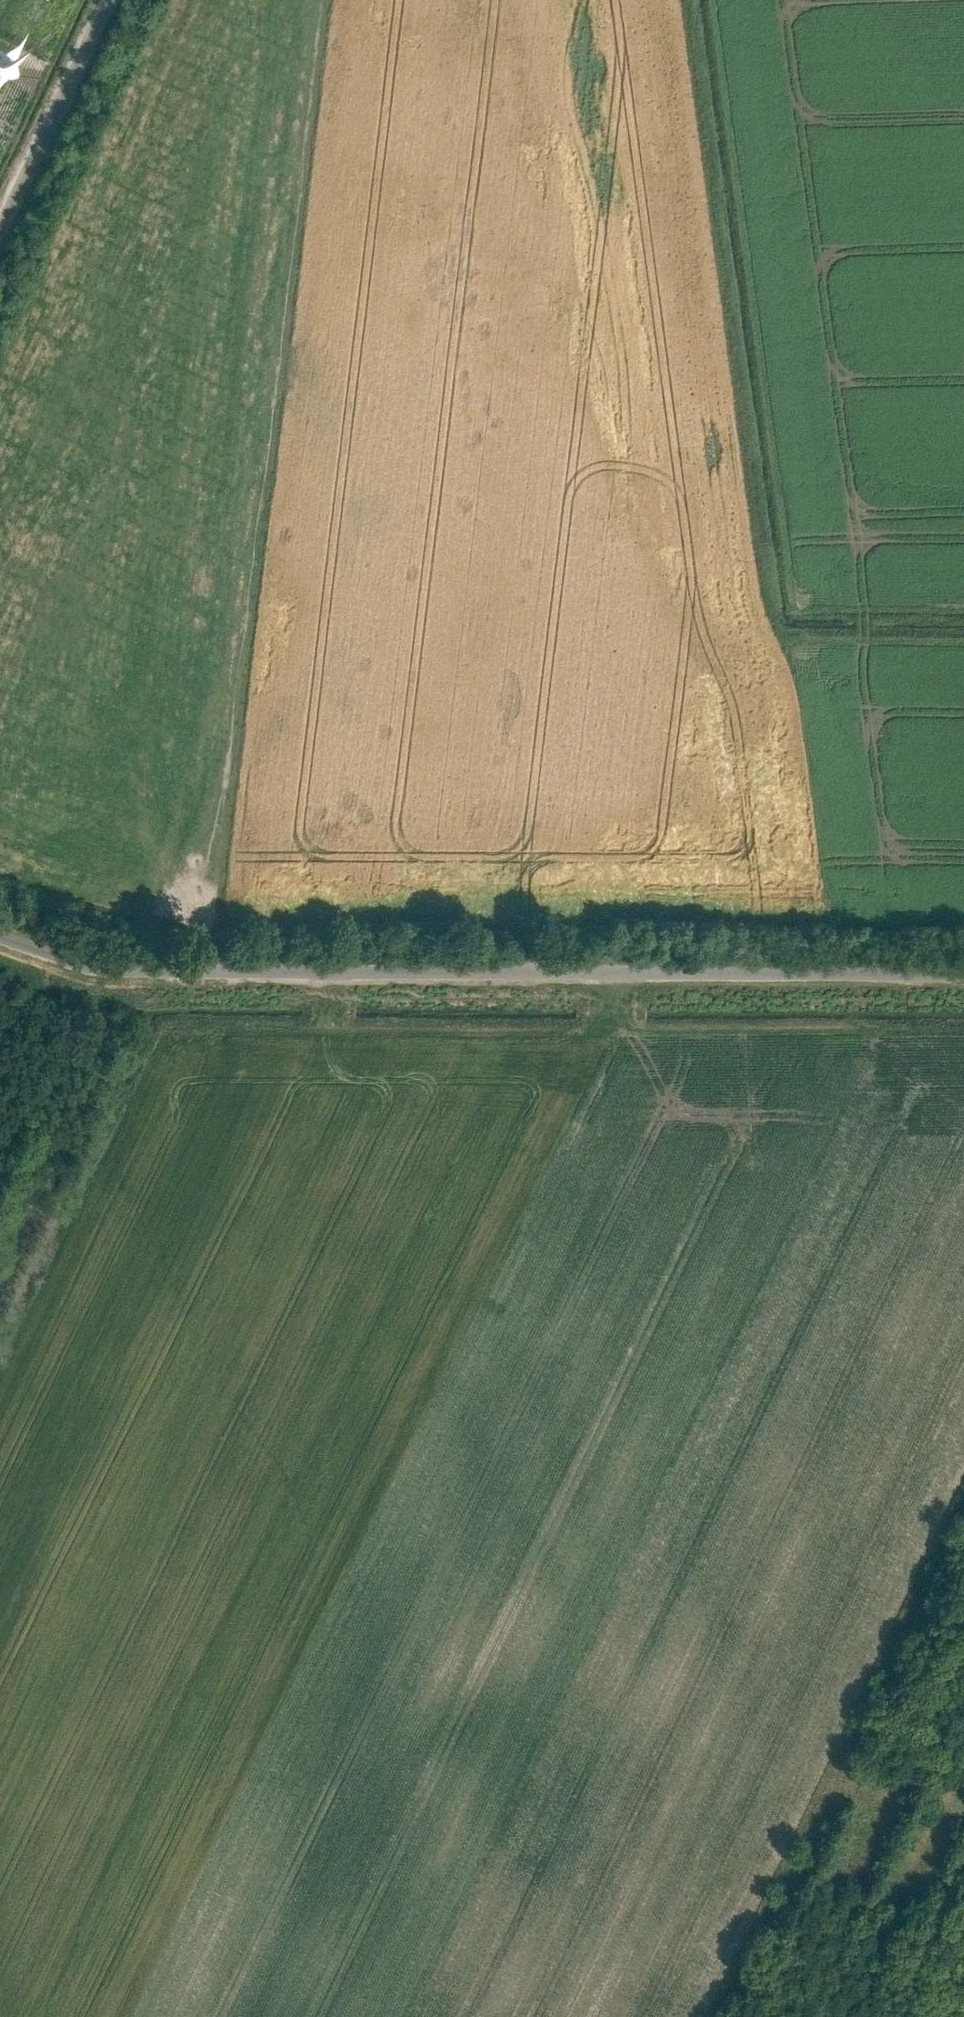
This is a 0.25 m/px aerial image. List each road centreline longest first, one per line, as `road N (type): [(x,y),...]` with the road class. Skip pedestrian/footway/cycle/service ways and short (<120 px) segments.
road 1 (unclassified): [(0,969),(85,1004),(963,990)]
road 2 (unclassified): [(97,0),(0,221)]

